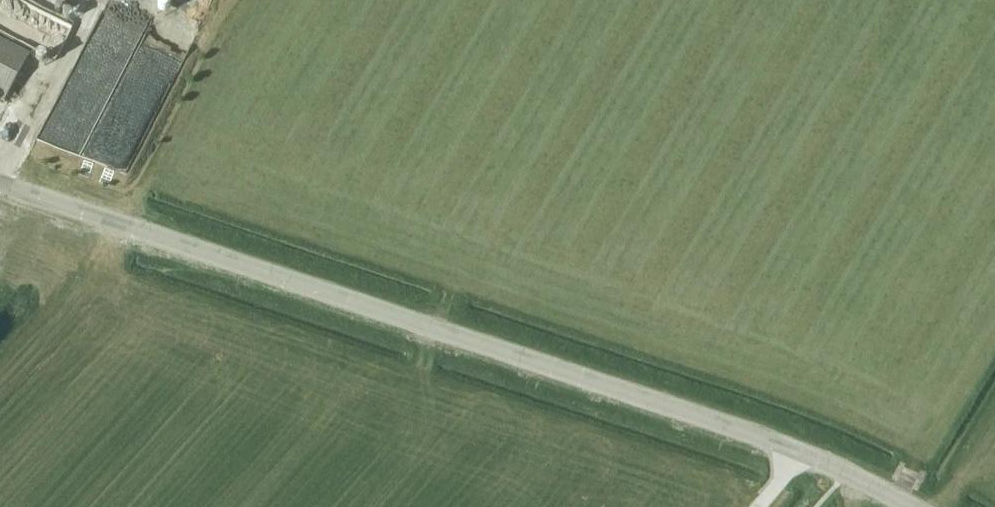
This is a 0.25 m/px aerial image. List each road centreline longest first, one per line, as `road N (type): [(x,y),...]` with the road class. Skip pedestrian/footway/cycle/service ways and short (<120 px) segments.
road 1 (tertiary): [(914,506),(808,453),(0,181)]

